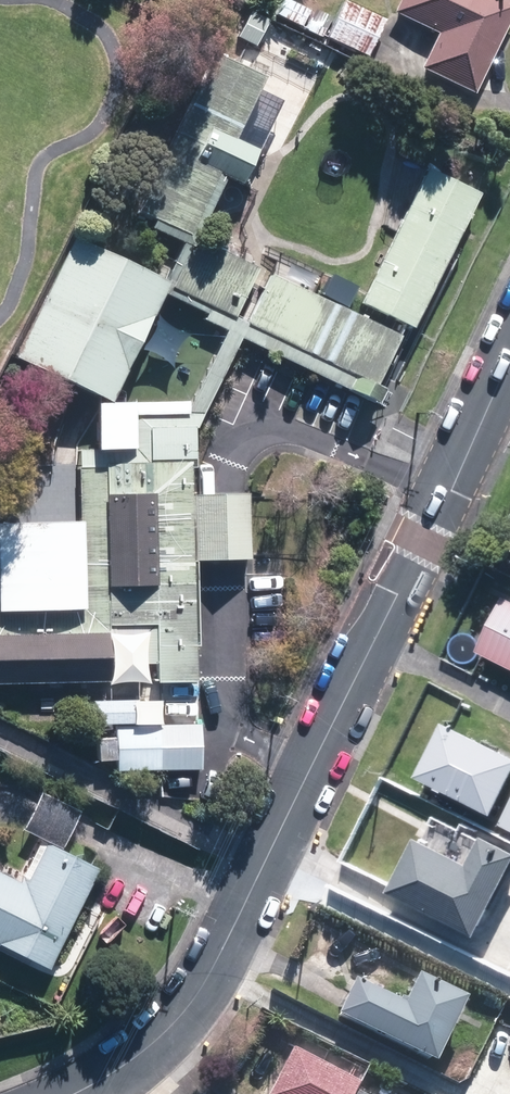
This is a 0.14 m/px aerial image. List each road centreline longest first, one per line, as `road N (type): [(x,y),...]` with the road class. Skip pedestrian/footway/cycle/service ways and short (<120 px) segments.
road 1 (residential): [(509,360),(217,961),(177,1020),(137,1057),(74,1093)]

